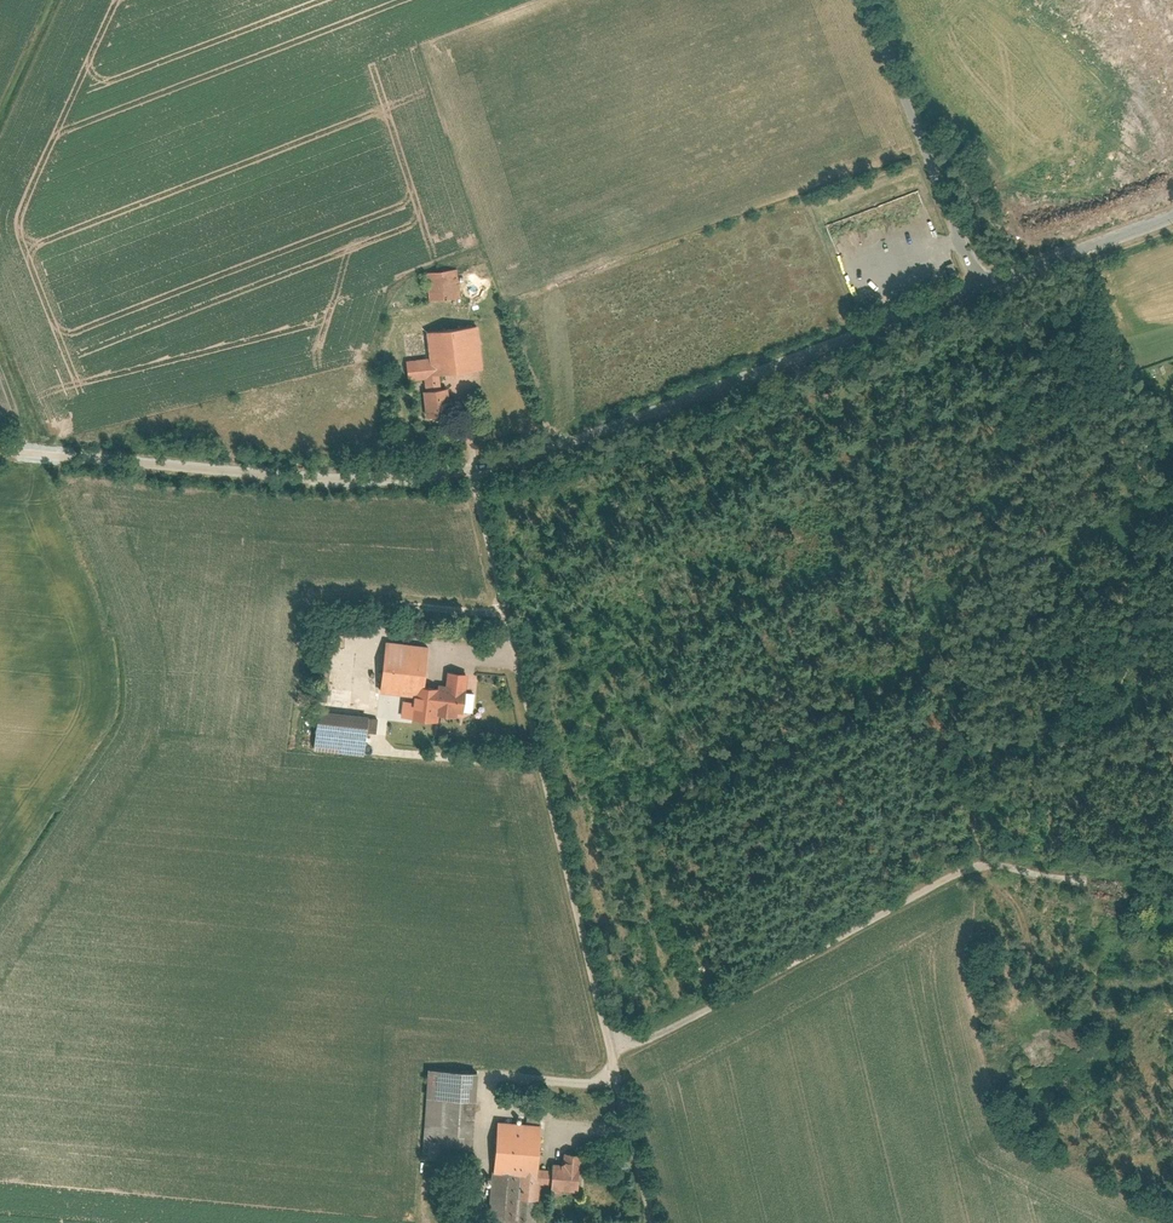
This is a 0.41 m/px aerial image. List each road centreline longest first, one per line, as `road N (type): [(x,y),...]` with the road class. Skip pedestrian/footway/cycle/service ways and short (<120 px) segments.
road 1 (unclassified): [(602,1053),(471,524),(466,468)]
road 2 (unclassified): [(602,1053),(980,863),(1100,888),(1103,917)]
road 3 (unclassified): [(974,287),(611,425),(466,468)]
road 4 (unclassified): [(466,468),(337,471),(0,443)]
road 5 (unclassified): [(860,0),(974,287)]
road 6 (unclassified): [(1172,209),(974,287)]
road 7 (unclassified): [(640,1222),(602,1053)]

